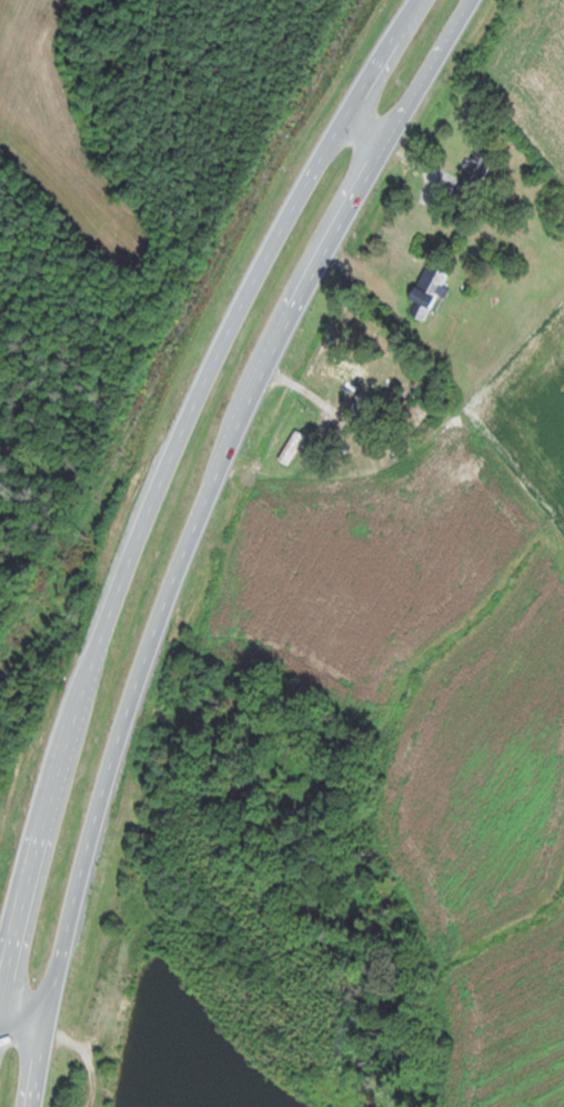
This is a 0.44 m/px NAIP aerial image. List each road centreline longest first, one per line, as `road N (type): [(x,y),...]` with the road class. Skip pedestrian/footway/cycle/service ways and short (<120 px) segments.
road 1 (trunk): [(48,1017),(88,829),(148,634),(245,402),(348,198),(472,0)]
road 2 (trunk): [(401,39),(314,173),(170,465),(50,802),(2,1017)]
road 3 (residential): [(0,89),(170,465)]

